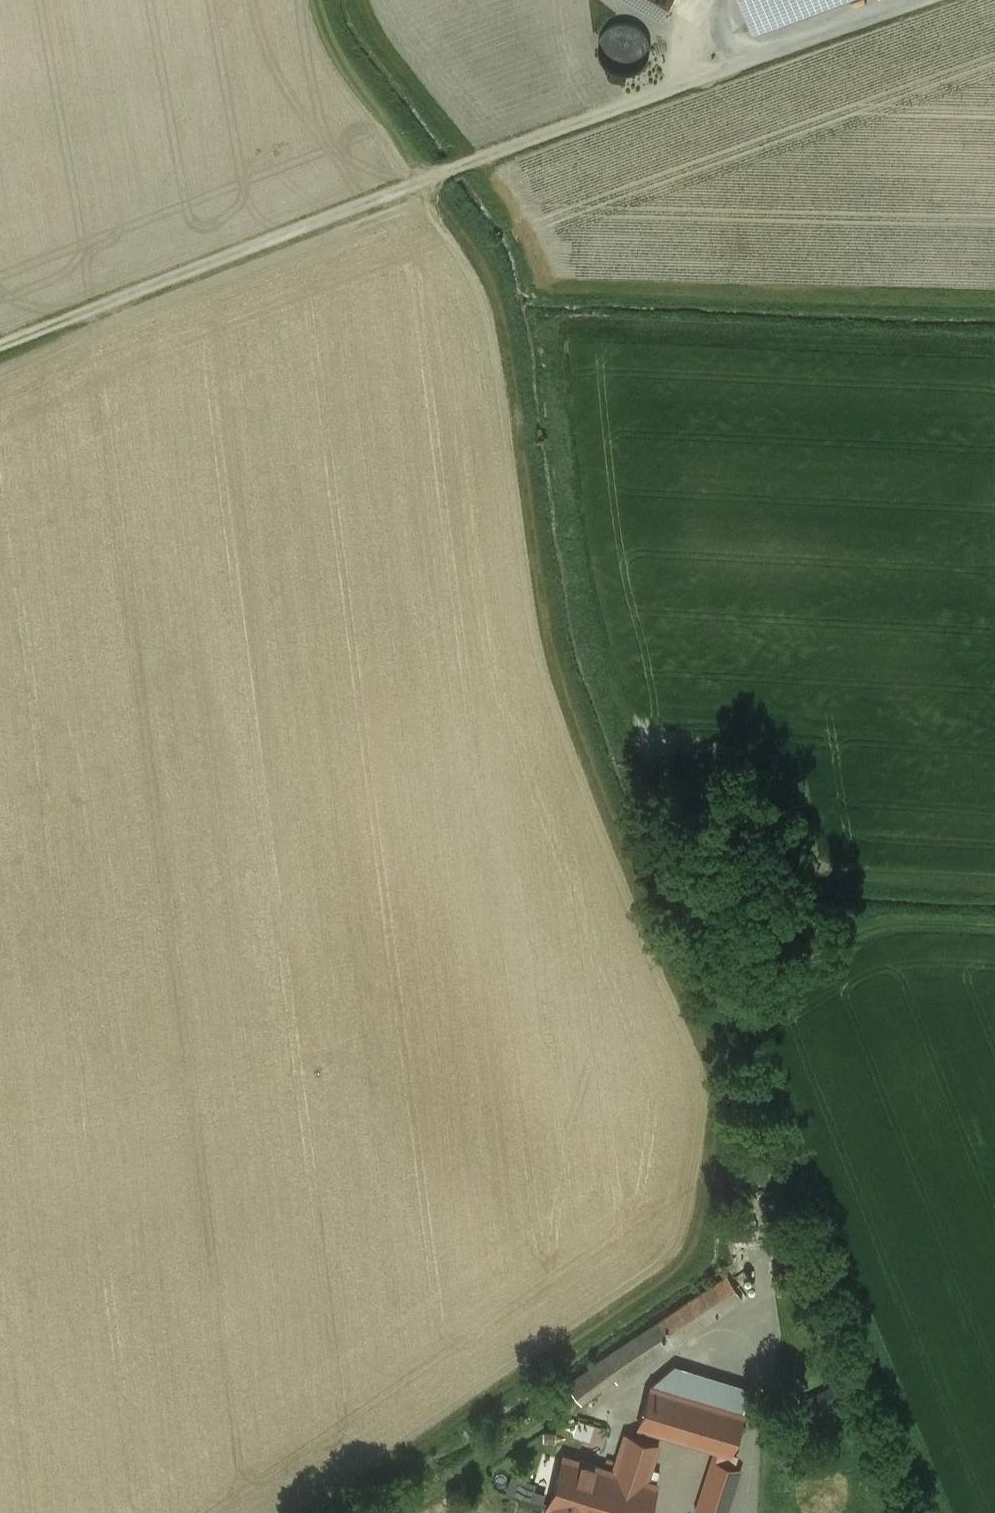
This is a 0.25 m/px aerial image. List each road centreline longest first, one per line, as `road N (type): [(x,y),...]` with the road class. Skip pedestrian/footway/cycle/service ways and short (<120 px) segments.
road 1 (track): [(924,0),(0,342)]

